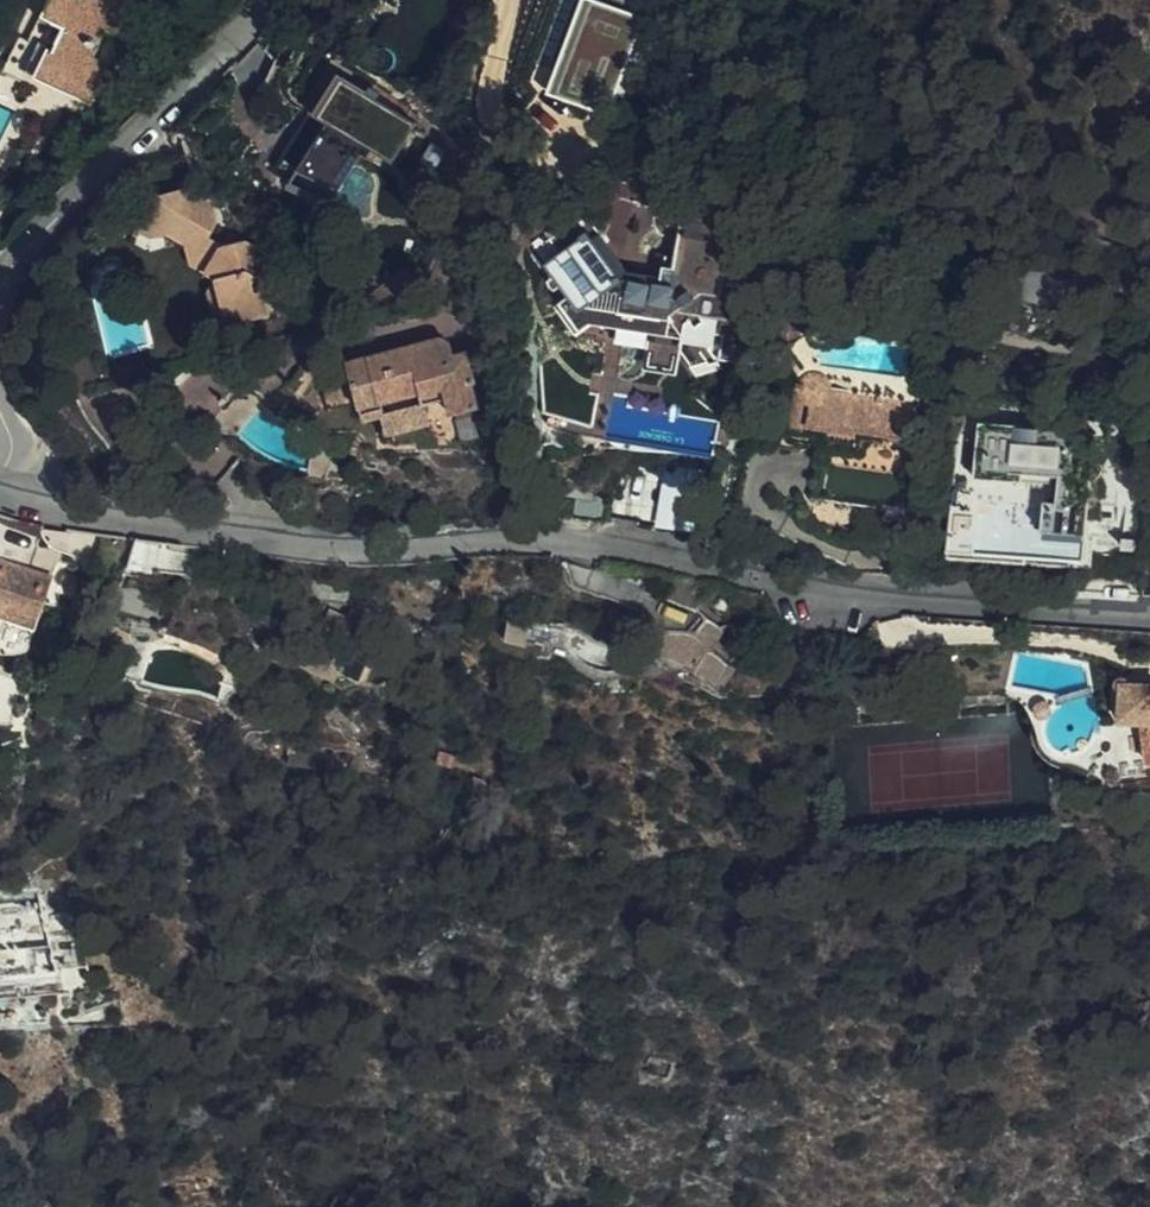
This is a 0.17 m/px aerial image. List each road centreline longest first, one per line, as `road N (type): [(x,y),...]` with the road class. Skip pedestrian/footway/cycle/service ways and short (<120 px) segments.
road 1 (residential): [(0,488),(339,544),(575,539),(807,586),(1149,612)]
road 2 (residential): [(0,290),(67,207),(265,0)]

